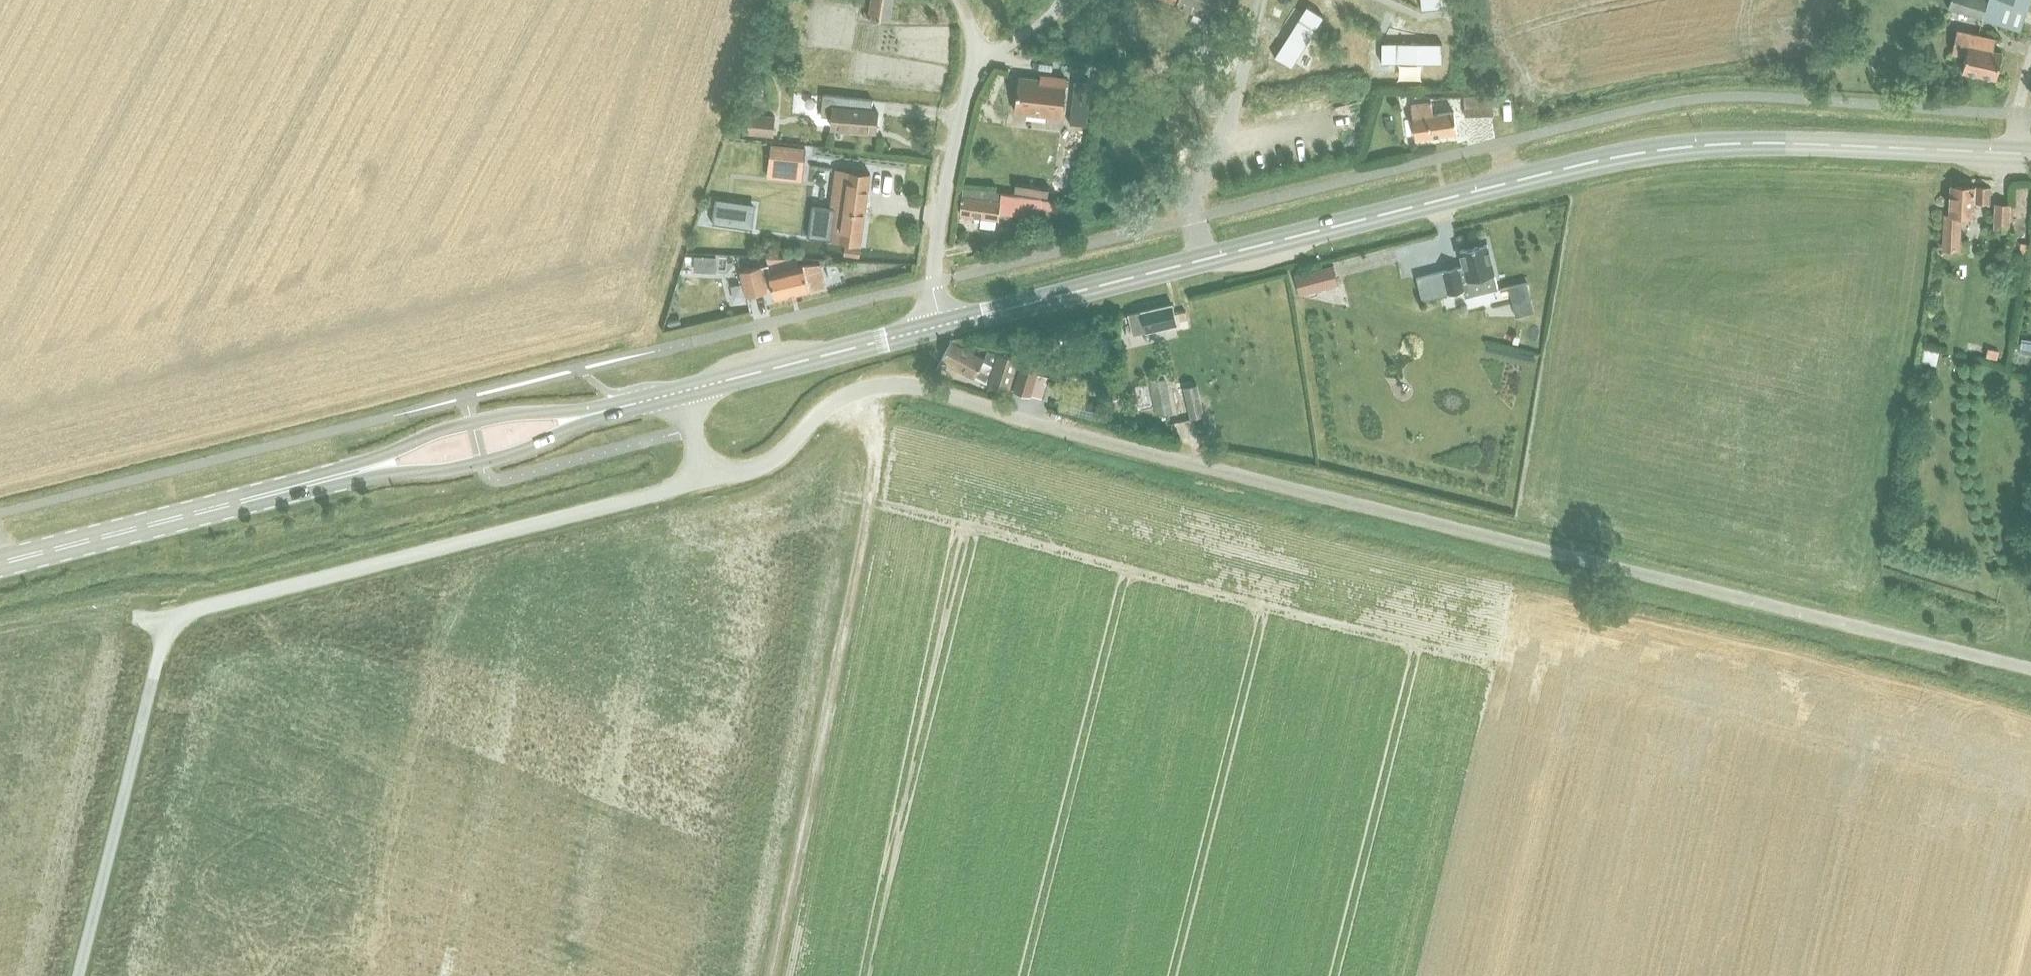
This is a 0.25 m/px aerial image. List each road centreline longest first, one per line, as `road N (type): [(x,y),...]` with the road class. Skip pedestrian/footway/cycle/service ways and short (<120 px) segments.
road 1 (unclassified): [(2030,668),(1203,466),(905,384),(852,392),(780,456),(705,476)]
road 2 (secondary): [(941,324),(1617,156),(1743,142),(2030,153)]
road 3 (unclassified): [(705,476),(167,620)]
road 4 (secondary): [(314,481),(482,461),(651,399)]
road 5 (secondary): [(651,399),(472,422),(314,481)]
road 6 (secondary): [(314,481),(0,565)]
road 7 (residential): [(941,324),(932,265),(954,127),(978,55),(970,17)]
road 8 (secondary): [(682,391),(941,324)]

